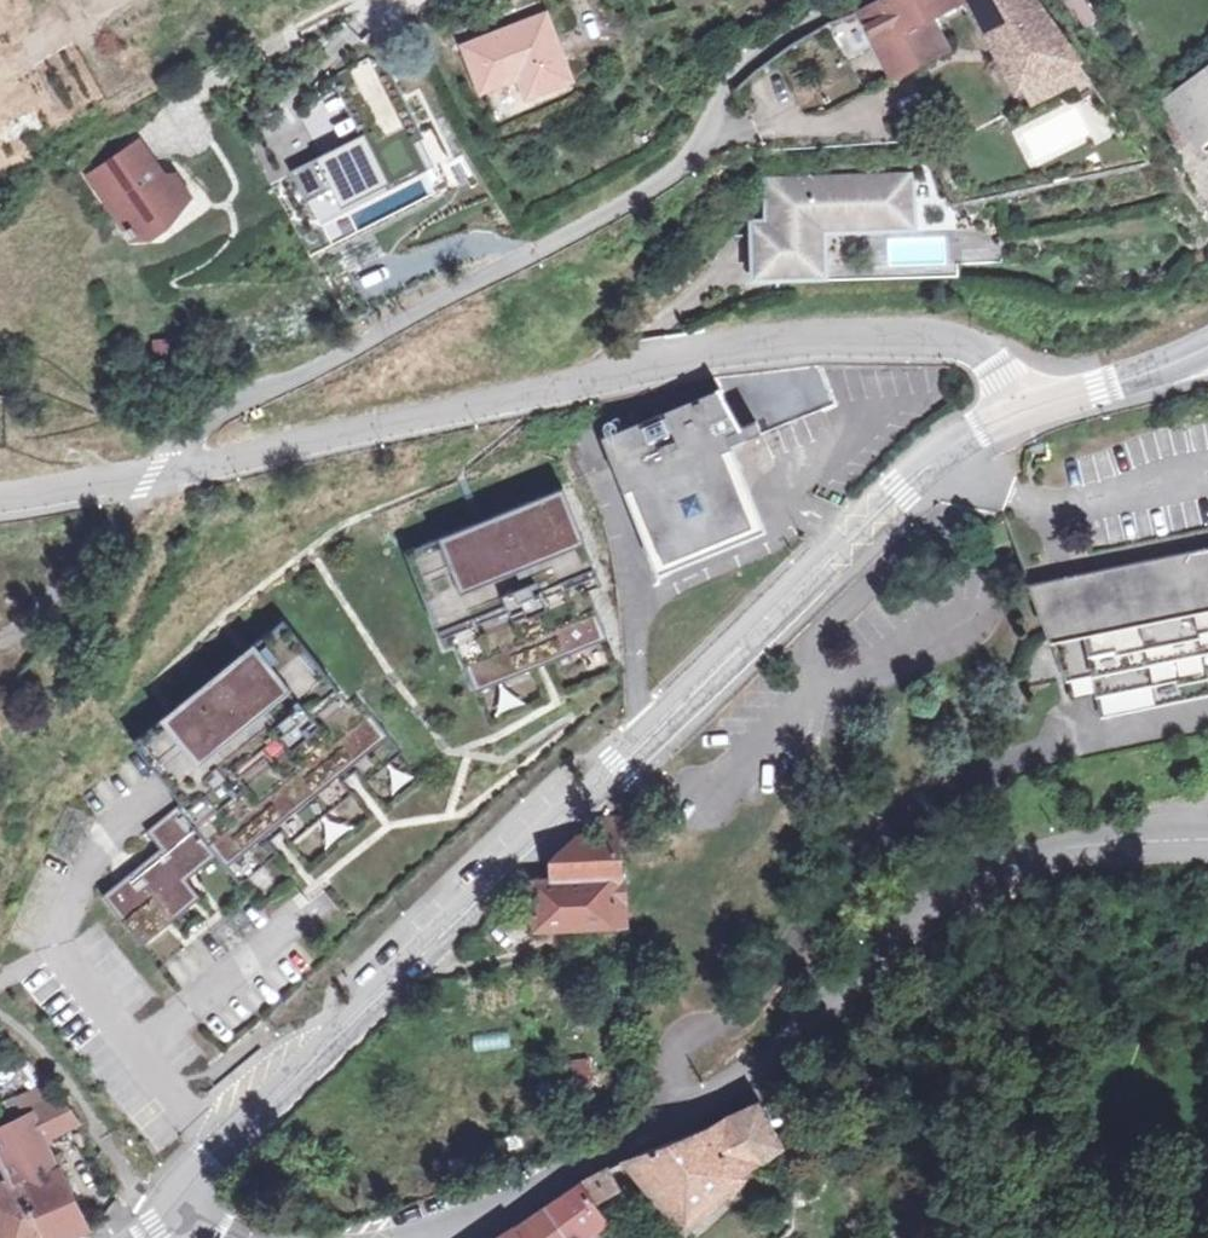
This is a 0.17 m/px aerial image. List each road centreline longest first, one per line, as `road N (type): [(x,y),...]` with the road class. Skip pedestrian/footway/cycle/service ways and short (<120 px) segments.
road 1 (secondary): [(185,1195),(872,515),(943,454),(1018,416)]
road 2 (residential): [(1018,416),(985,363),(939,346),(839,343),(740,352),(159,477)]
road 3 (tertiary): [(1207,834),(1102,839),(1012,858),(952,885),(788,1042),(721,1093),(434,1237)]
road 4 (residential): [(844,0),(733,68),(704,142),(682,169),(211,414),(159,477)]
road 5 (secondary): [(1018,416),(1207,340)]
road 6 (residential): [(159,477),(0,502)]

